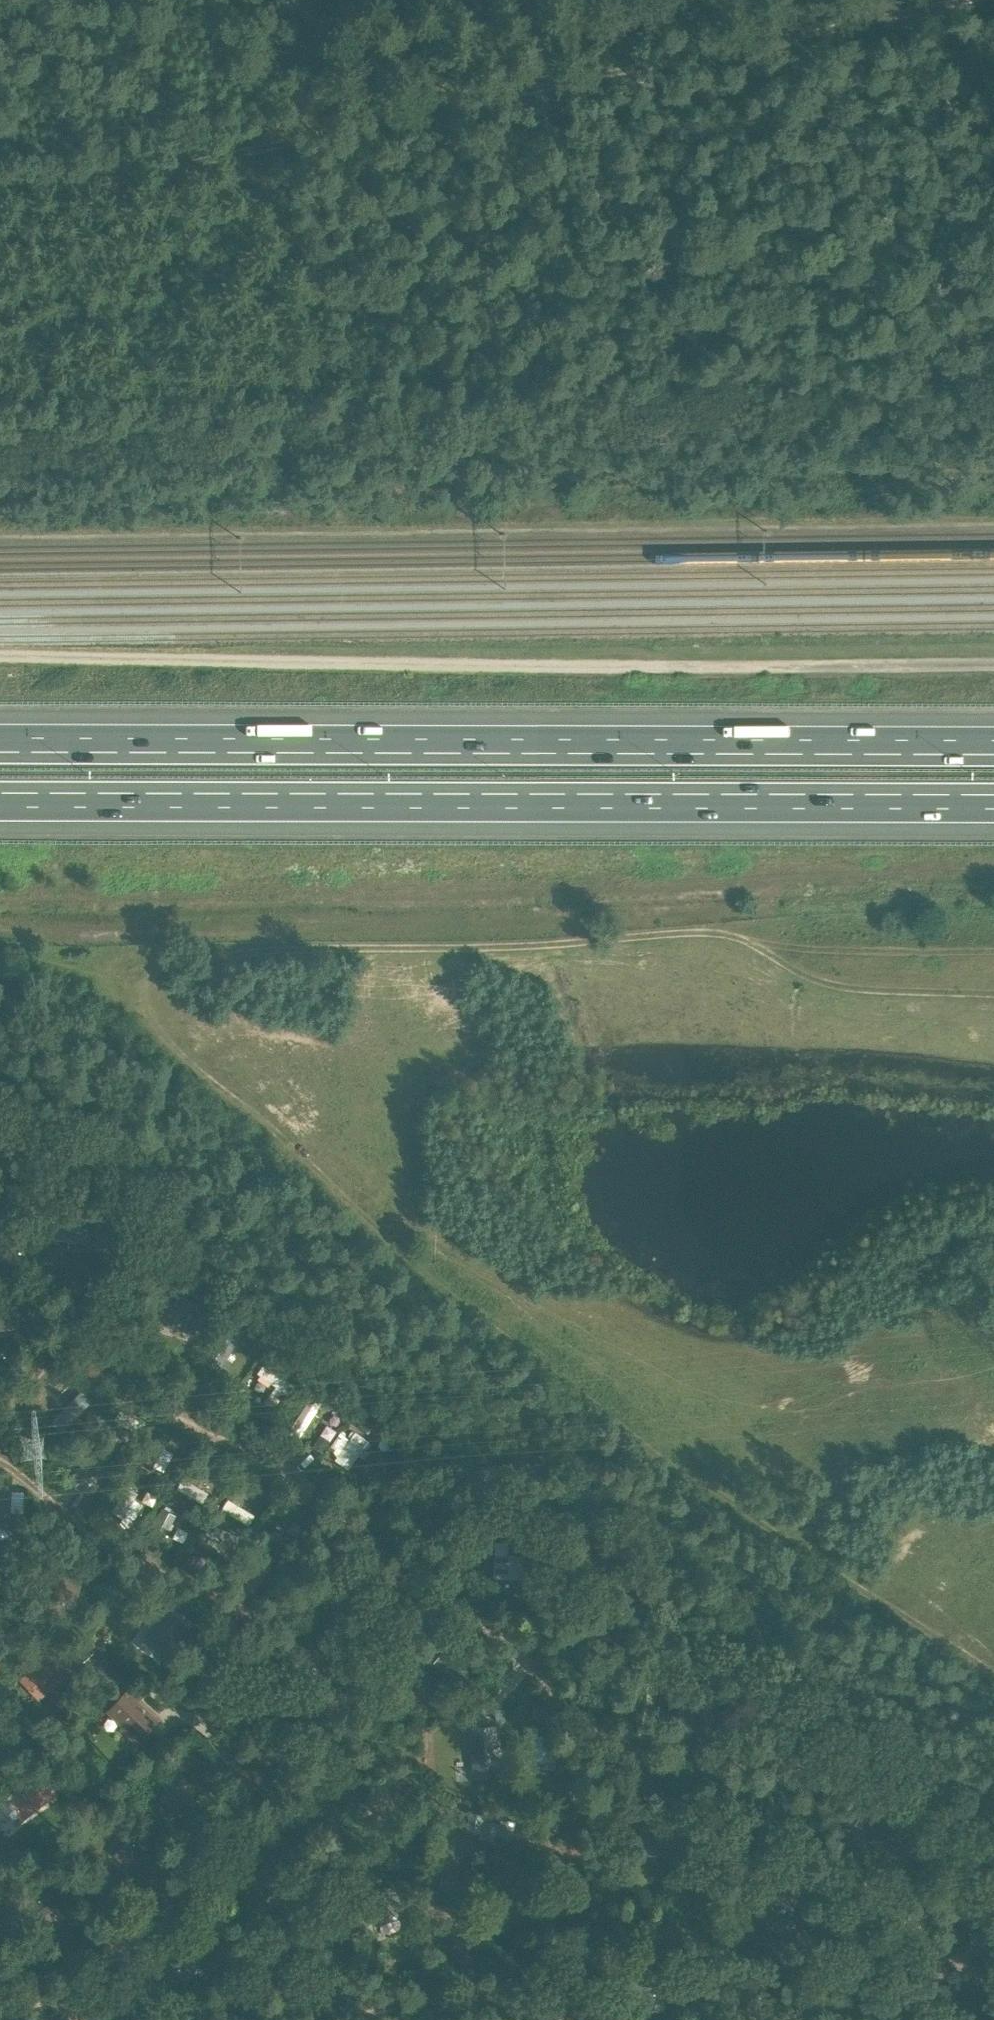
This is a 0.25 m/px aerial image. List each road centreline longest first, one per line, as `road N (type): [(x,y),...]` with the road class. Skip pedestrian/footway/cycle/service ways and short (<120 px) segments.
road 1 (track): [(993,1672),(765,1532),(364,1221),(201,1072),(110,1000),(95,981),(107,964)]
road 2 (track): [(0,197),(991,0)]
road 3 (motorway): [(993,747),(0,745)]
road 4 (motorway): [(0,798),(993,800)]
road 5 (track): [(31,933),(699,931),(756,939),(794,972),(837,988),(993,995)]
road 6 (track): [(648,662),(0,654)]

